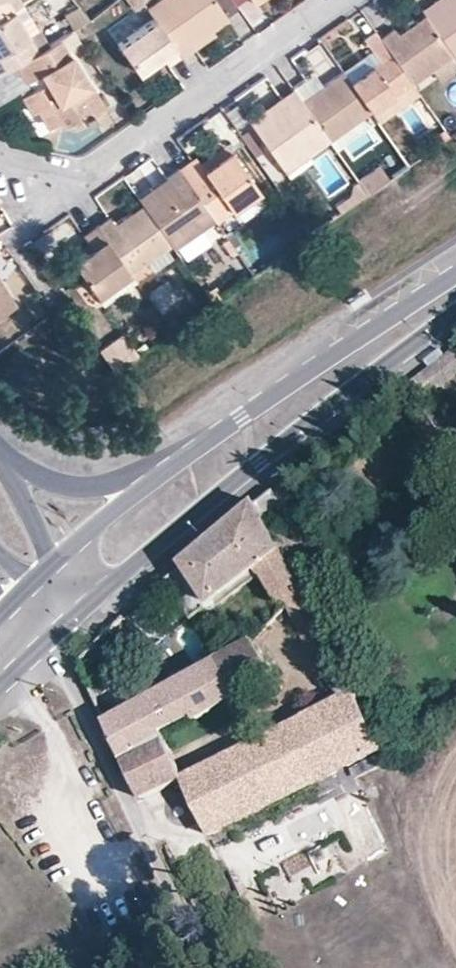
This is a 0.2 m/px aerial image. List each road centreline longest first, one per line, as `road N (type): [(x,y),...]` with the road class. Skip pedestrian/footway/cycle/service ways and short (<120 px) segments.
road 1 (primary): [(114,581),(455,314)]
road 2 (residential): [(0,161),(80,178),(337,0)]
road 3 (primary): [(455,276),(158,478)]
road 4 (unclassified): [(59,660),(205,967)]
road 5 (tertiary): [(158,478),(69,485),(0,455)]
road 6 (primary): [(158,478),(51,568)]

